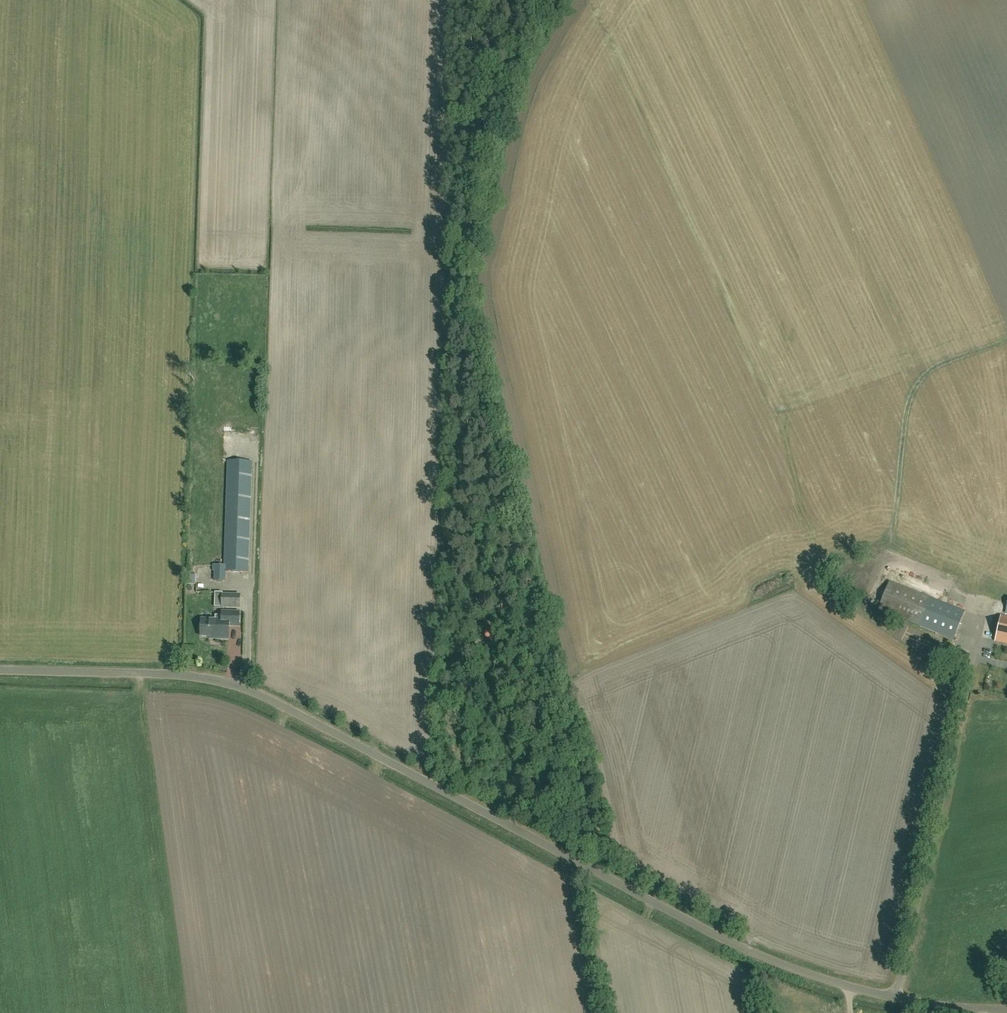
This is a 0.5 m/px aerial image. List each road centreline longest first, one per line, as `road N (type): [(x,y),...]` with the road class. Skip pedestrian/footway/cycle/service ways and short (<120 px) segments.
road 1 (unclassified): [(897,999),(759,956),(241,681),(0,670)]

